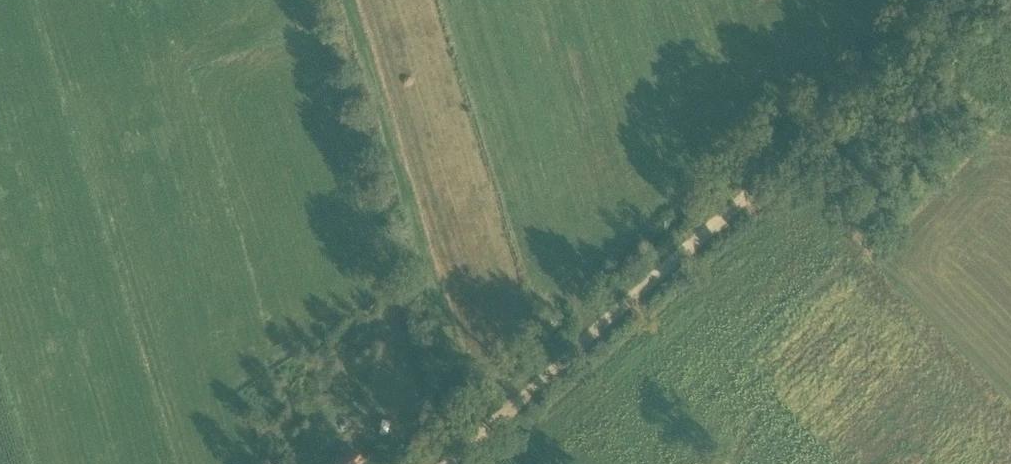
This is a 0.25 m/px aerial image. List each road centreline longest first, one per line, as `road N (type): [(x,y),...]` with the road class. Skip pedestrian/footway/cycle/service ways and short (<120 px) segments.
road 1 (track): [(516,405),(949,0)]

